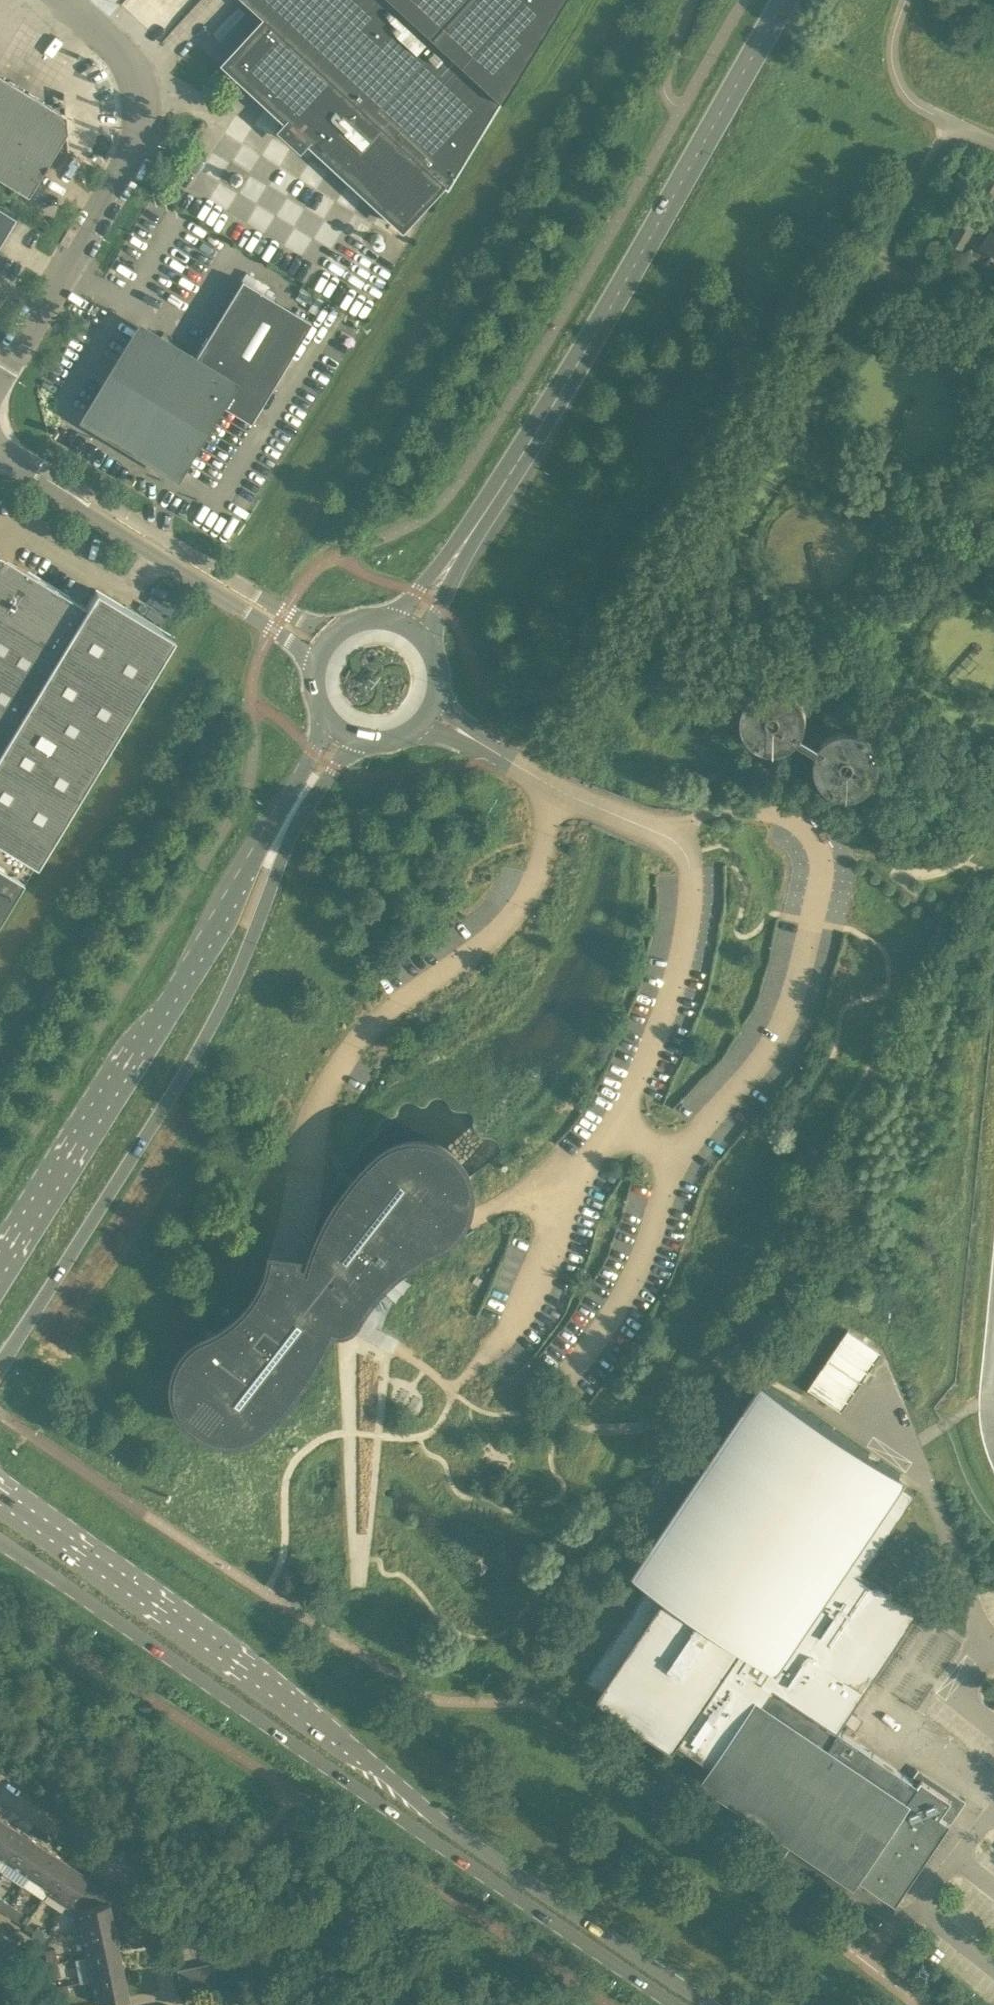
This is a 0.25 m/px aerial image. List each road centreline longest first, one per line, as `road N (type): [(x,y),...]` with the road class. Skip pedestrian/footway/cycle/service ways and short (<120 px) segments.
road 1 (primary): [(695,2004),(3,1511)]
road 2 (primary): [(412,639),(427,598),(656,235),(786,0)]
road 3 (primary): [(0,1364),(159,1112),(235,974),(274,870),(364,734)]
road 4 (primary): [(334,714),(226,906),(0,1261)]
road 5 (unclassified): [(0,385),(132,152),(141,106),(134,71),(71,0)]
road 6 (unclassified): [(0,451),(279,621)]
road 7 (residential): [(0,1796),(148,1890),(161,1959)]
road 8 (primary): [(364,734),(394,733),(426,705),(432,677),(412,639)]

